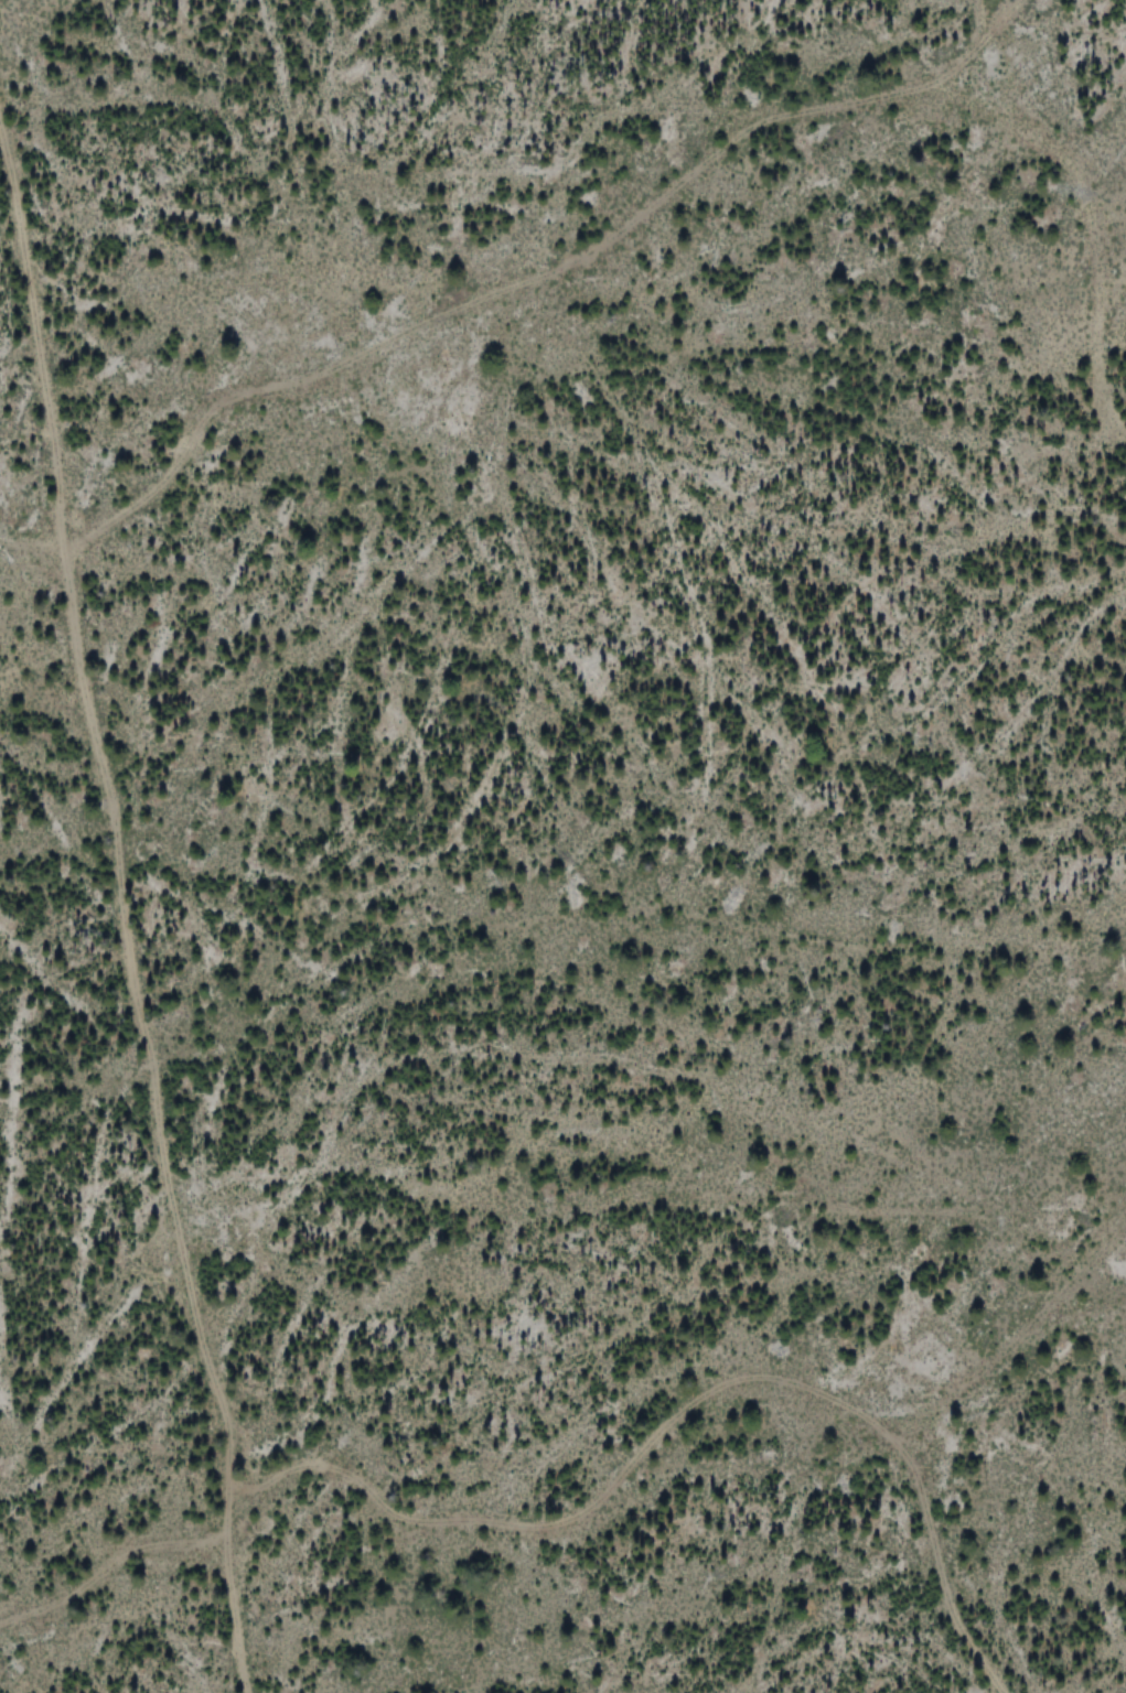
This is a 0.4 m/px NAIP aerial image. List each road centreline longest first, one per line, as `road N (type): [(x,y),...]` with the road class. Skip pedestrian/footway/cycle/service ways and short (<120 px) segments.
road 1 (track): [(55,0),(326,1692)]

